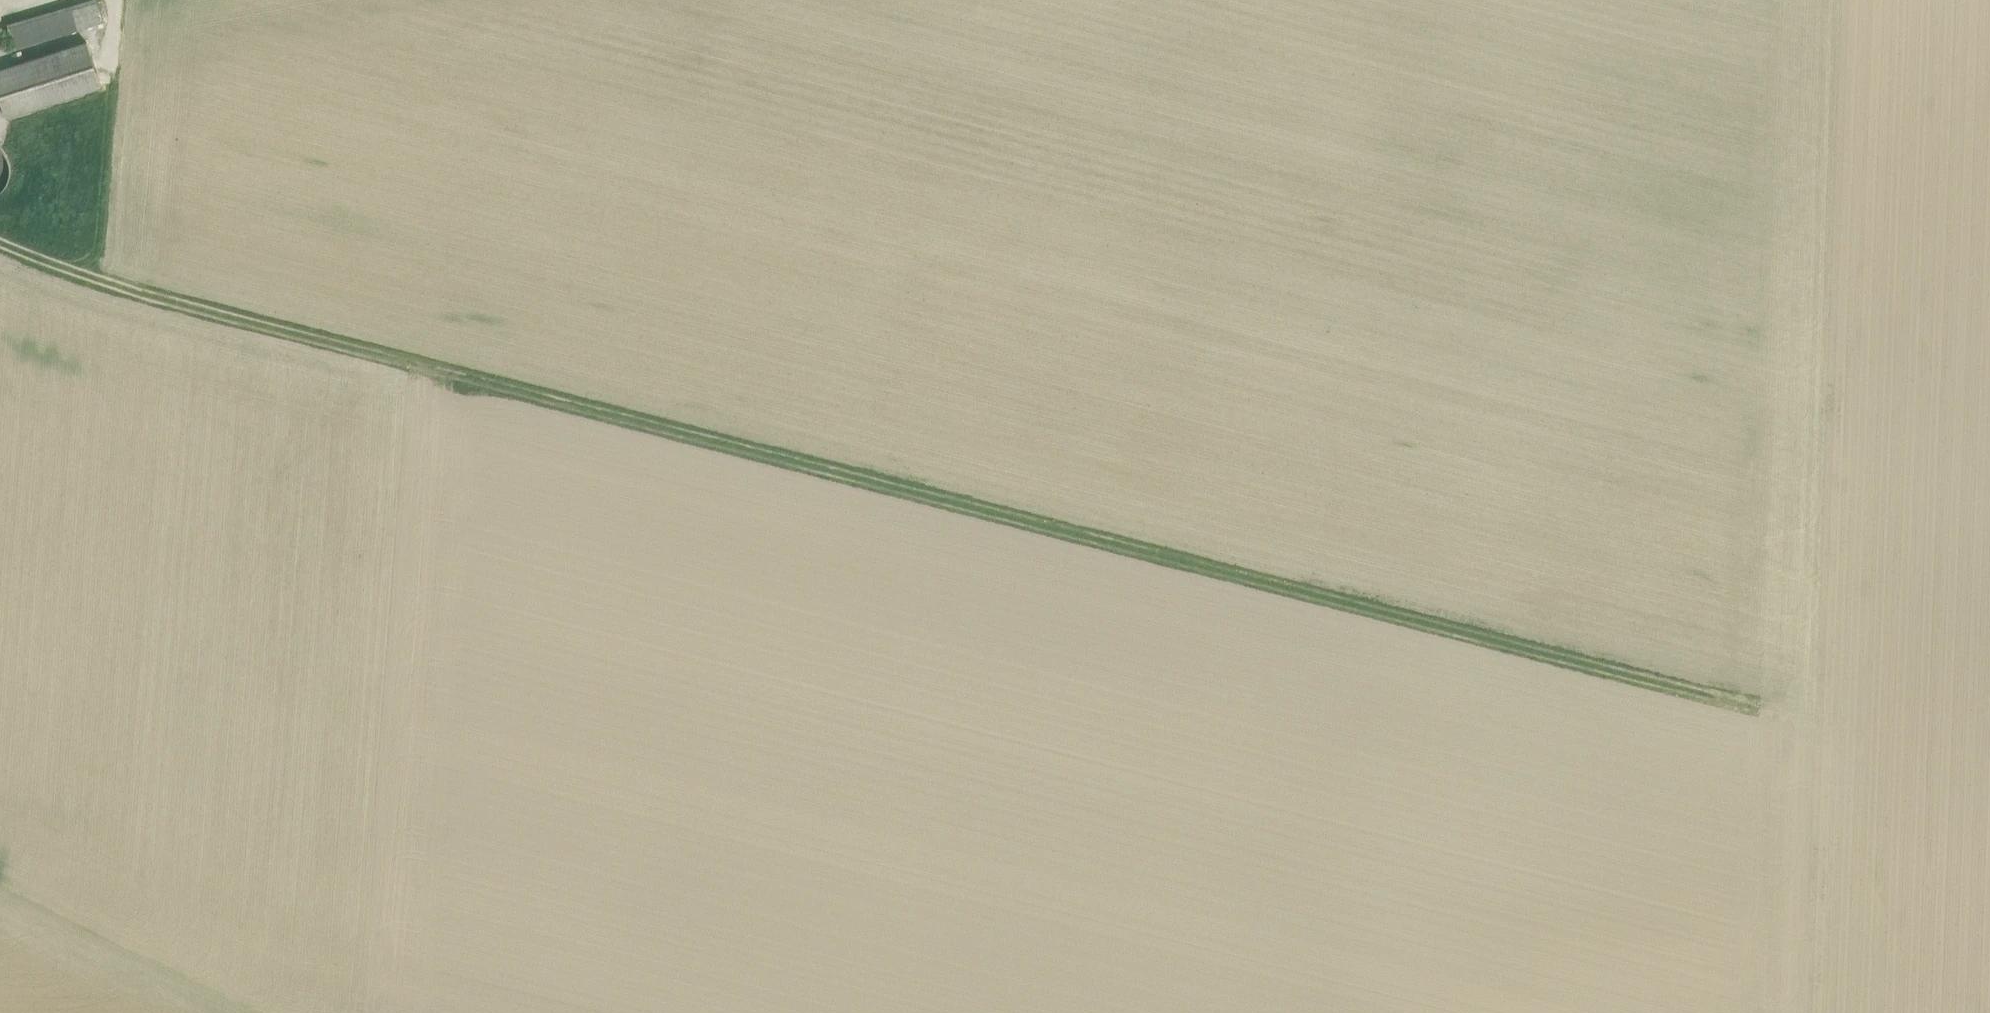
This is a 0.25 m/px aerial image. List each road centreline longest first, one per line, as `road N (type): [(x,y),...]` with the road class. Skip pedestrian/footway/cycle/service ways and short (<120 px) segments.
road 1 (track): [(0,878),(324,1012)]

